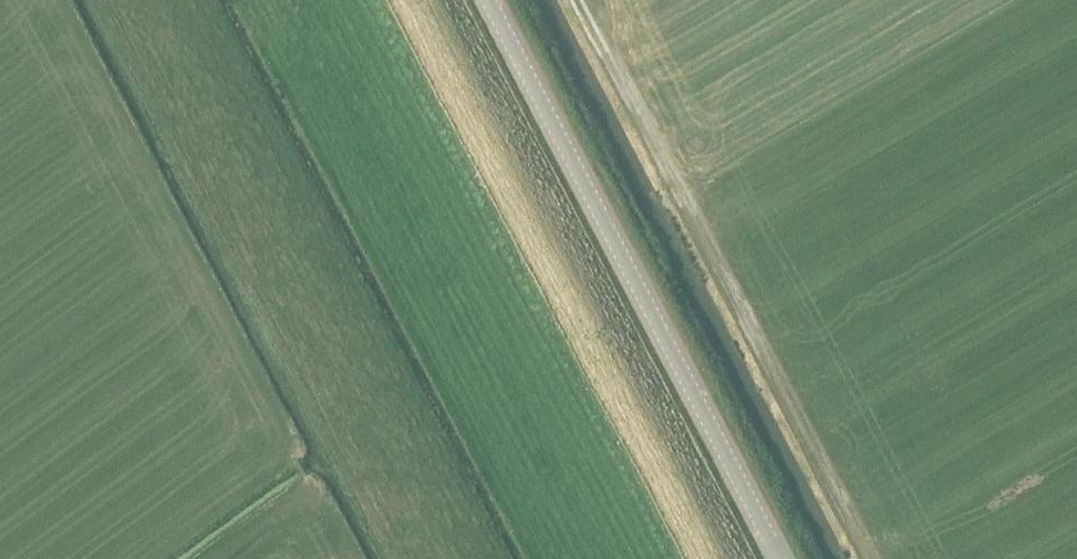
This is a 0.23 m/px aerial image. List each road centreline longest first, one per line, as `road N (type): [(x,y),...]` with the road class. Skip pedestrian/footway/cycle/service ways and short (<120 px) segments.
road 1 (tertiary): [(775,558),(483,0)]

